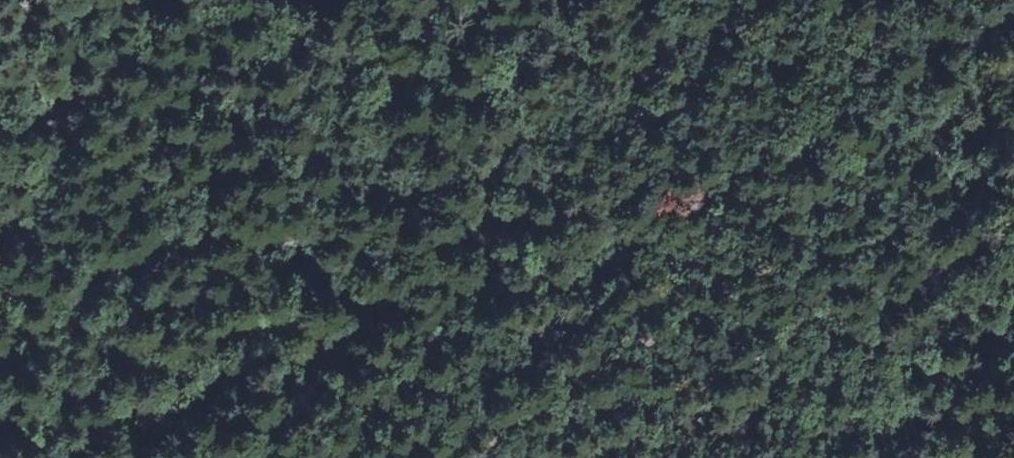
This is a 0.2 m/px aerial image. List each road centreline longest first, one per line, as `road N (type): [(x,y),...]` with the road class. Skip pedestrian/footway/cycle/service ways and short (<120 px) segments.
road 1 (track): [(0,205),(74,110),(113,0)]

